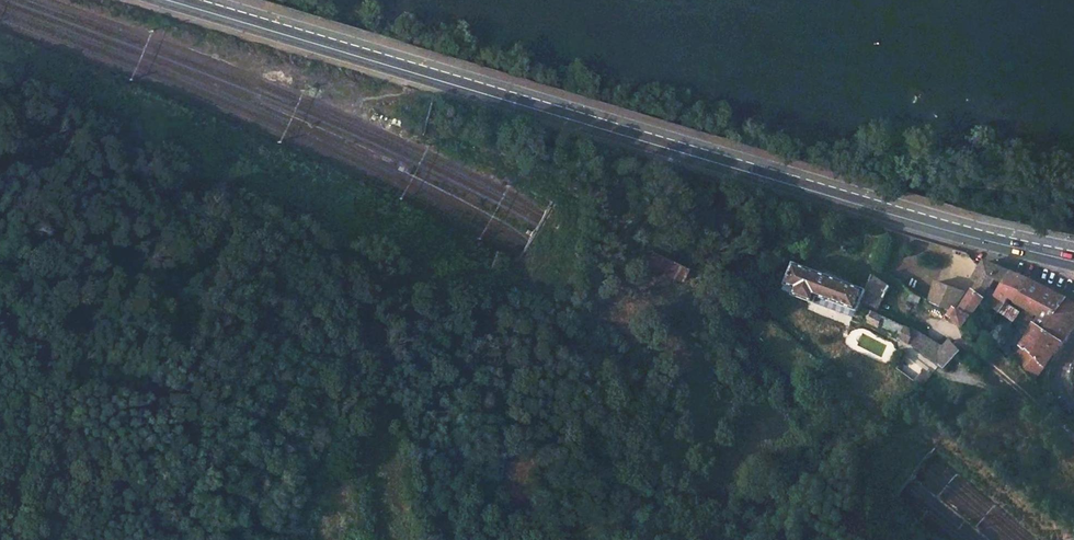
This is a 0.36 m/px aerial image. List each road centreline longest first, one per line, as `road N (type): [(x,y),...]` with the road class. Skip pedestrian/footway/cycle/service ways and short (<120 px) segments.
road 1 (primary): [(170,0),(862,206),(1073,261)]

